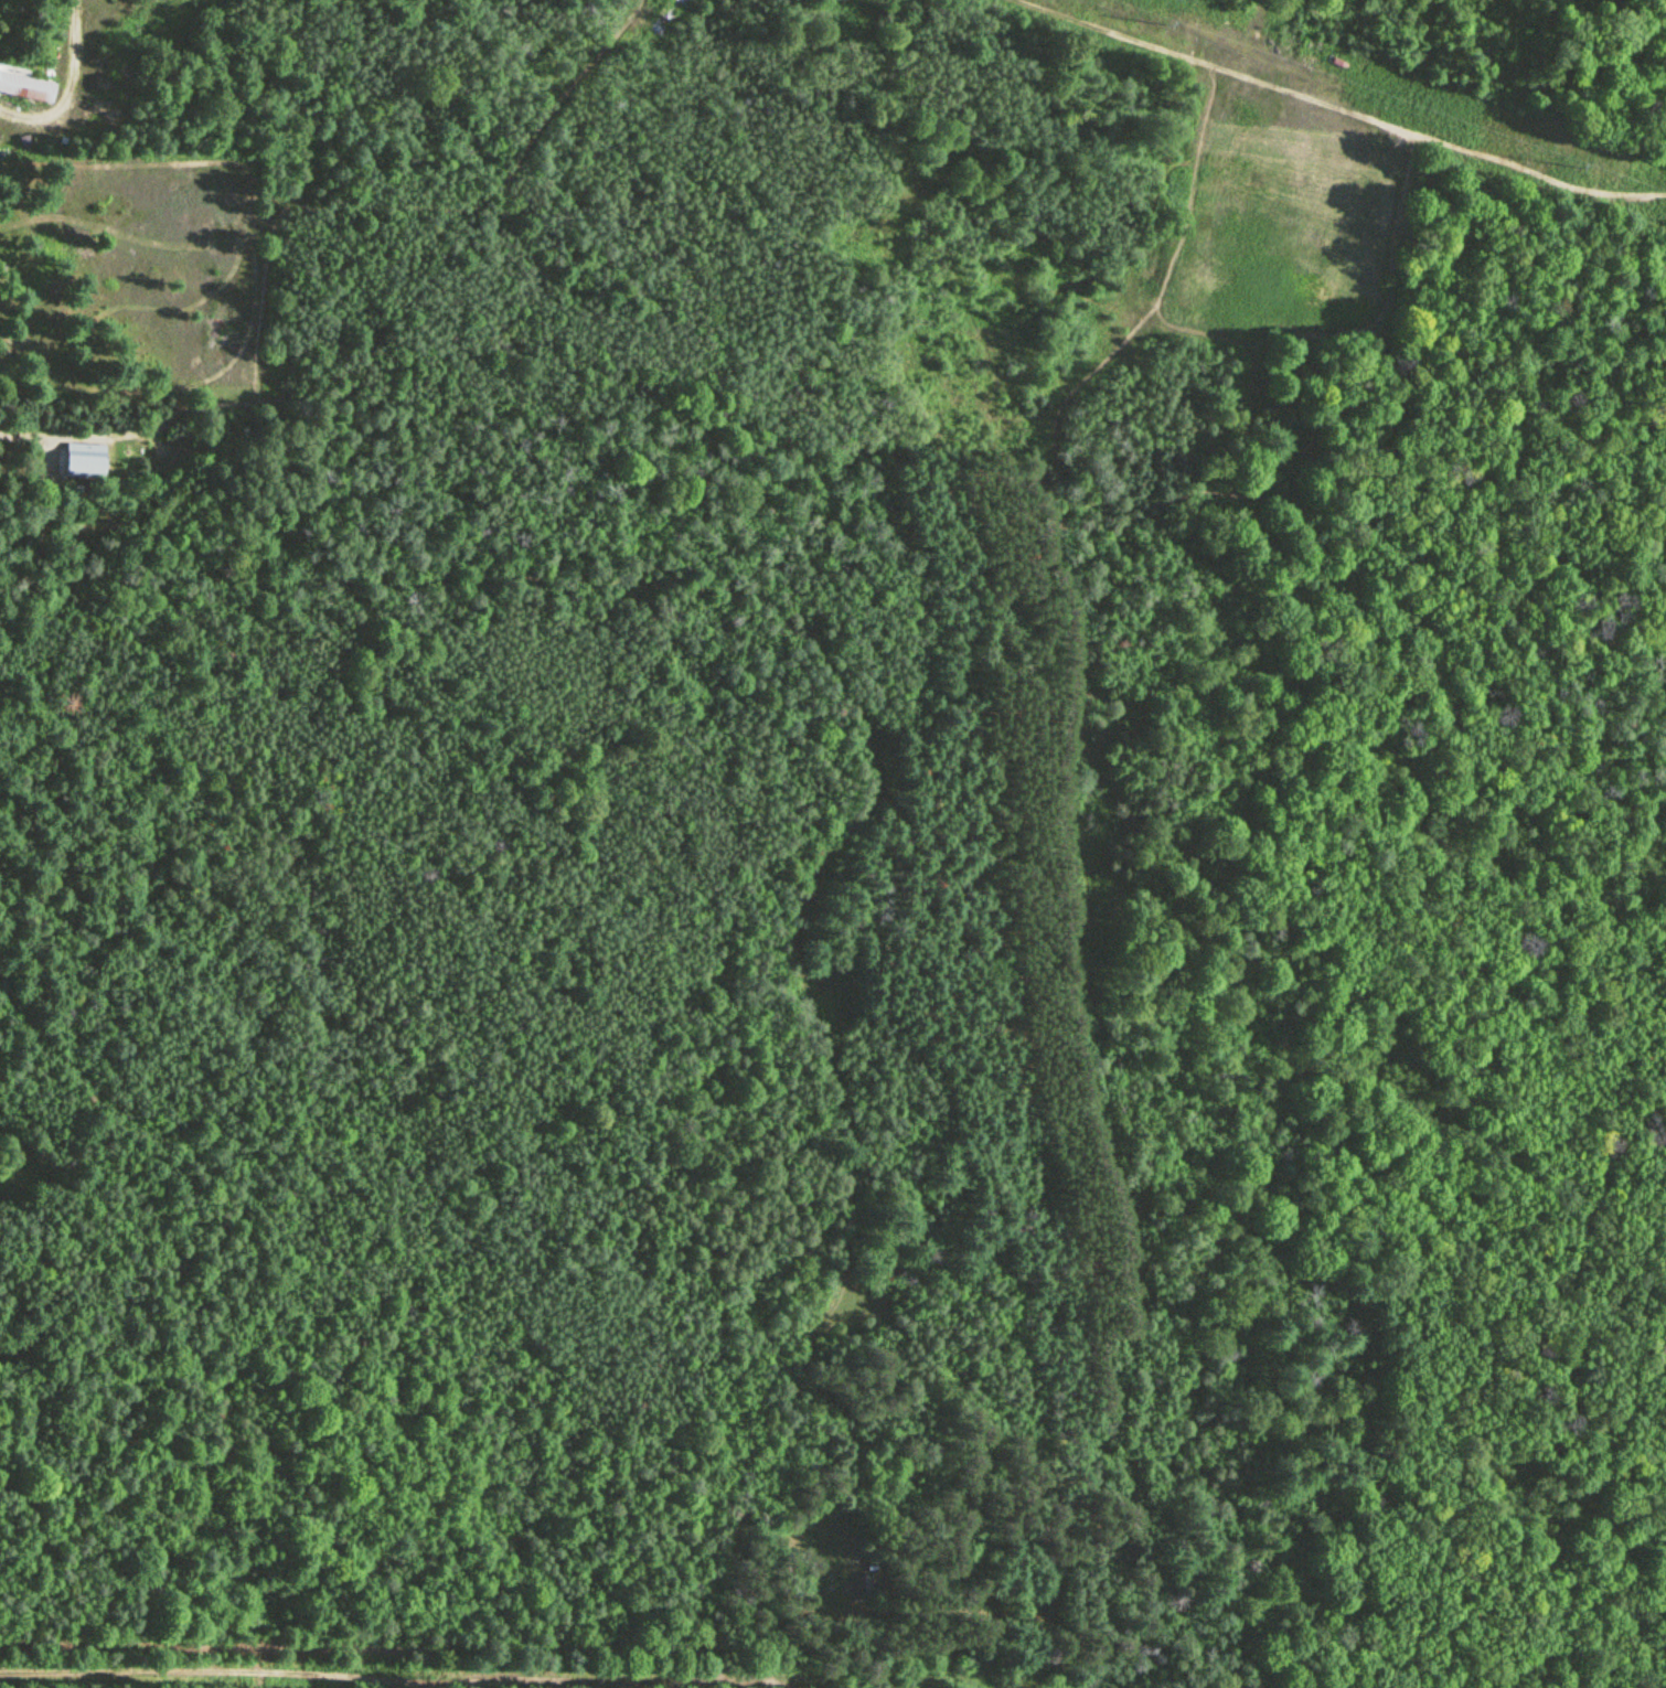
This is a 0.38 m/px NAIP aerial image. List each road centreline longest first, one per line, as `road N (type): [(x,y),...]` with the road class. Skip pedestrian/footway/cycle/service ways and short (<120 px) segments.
road 1 (track): [(0,580),(755,598),(848,702),(876,779),(794,921),(832,1060),(855,1226),(798,1366),(840,1420),(848,1468)]
road 2 (track): [(0,1563),(51,1534),(108,1478),(160,1454),(239,1440),(341,1446),(399,1466),(430,1503),(477,1614),(517,1622),(662,1622),(733,1603),(788,1545)]
road 3 (track): [(1008,0),(1381,137),(1587,197),(1665,200)]
road 4 (track): [(635,0),(623,26),(359,378),(319,400),(181,410),(152,430)]

